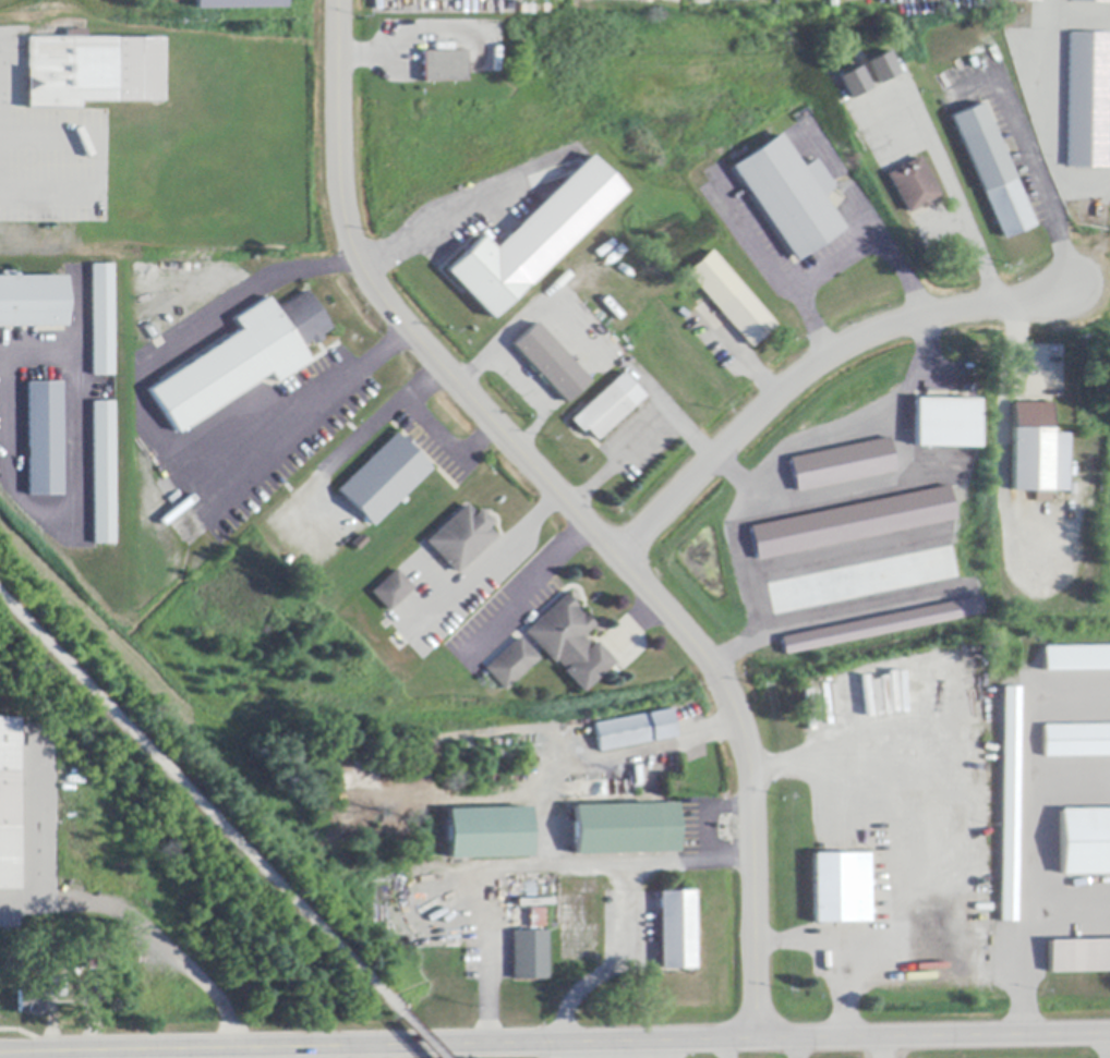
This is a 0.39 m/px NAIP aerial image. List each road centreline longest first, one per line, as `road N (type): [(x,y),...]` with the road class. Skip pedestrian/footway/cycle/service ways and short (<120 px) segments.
road 1 (residential): [(338,0),(338,175),(346,232),(372,284),(714,669),(740,720),(752,801),(752,1039)]
road 2 (tertiary): [(1109,1033),(23,1050)]
road 3 (residential): [(618,556),(830,355),(870,332),(1065,290)]

